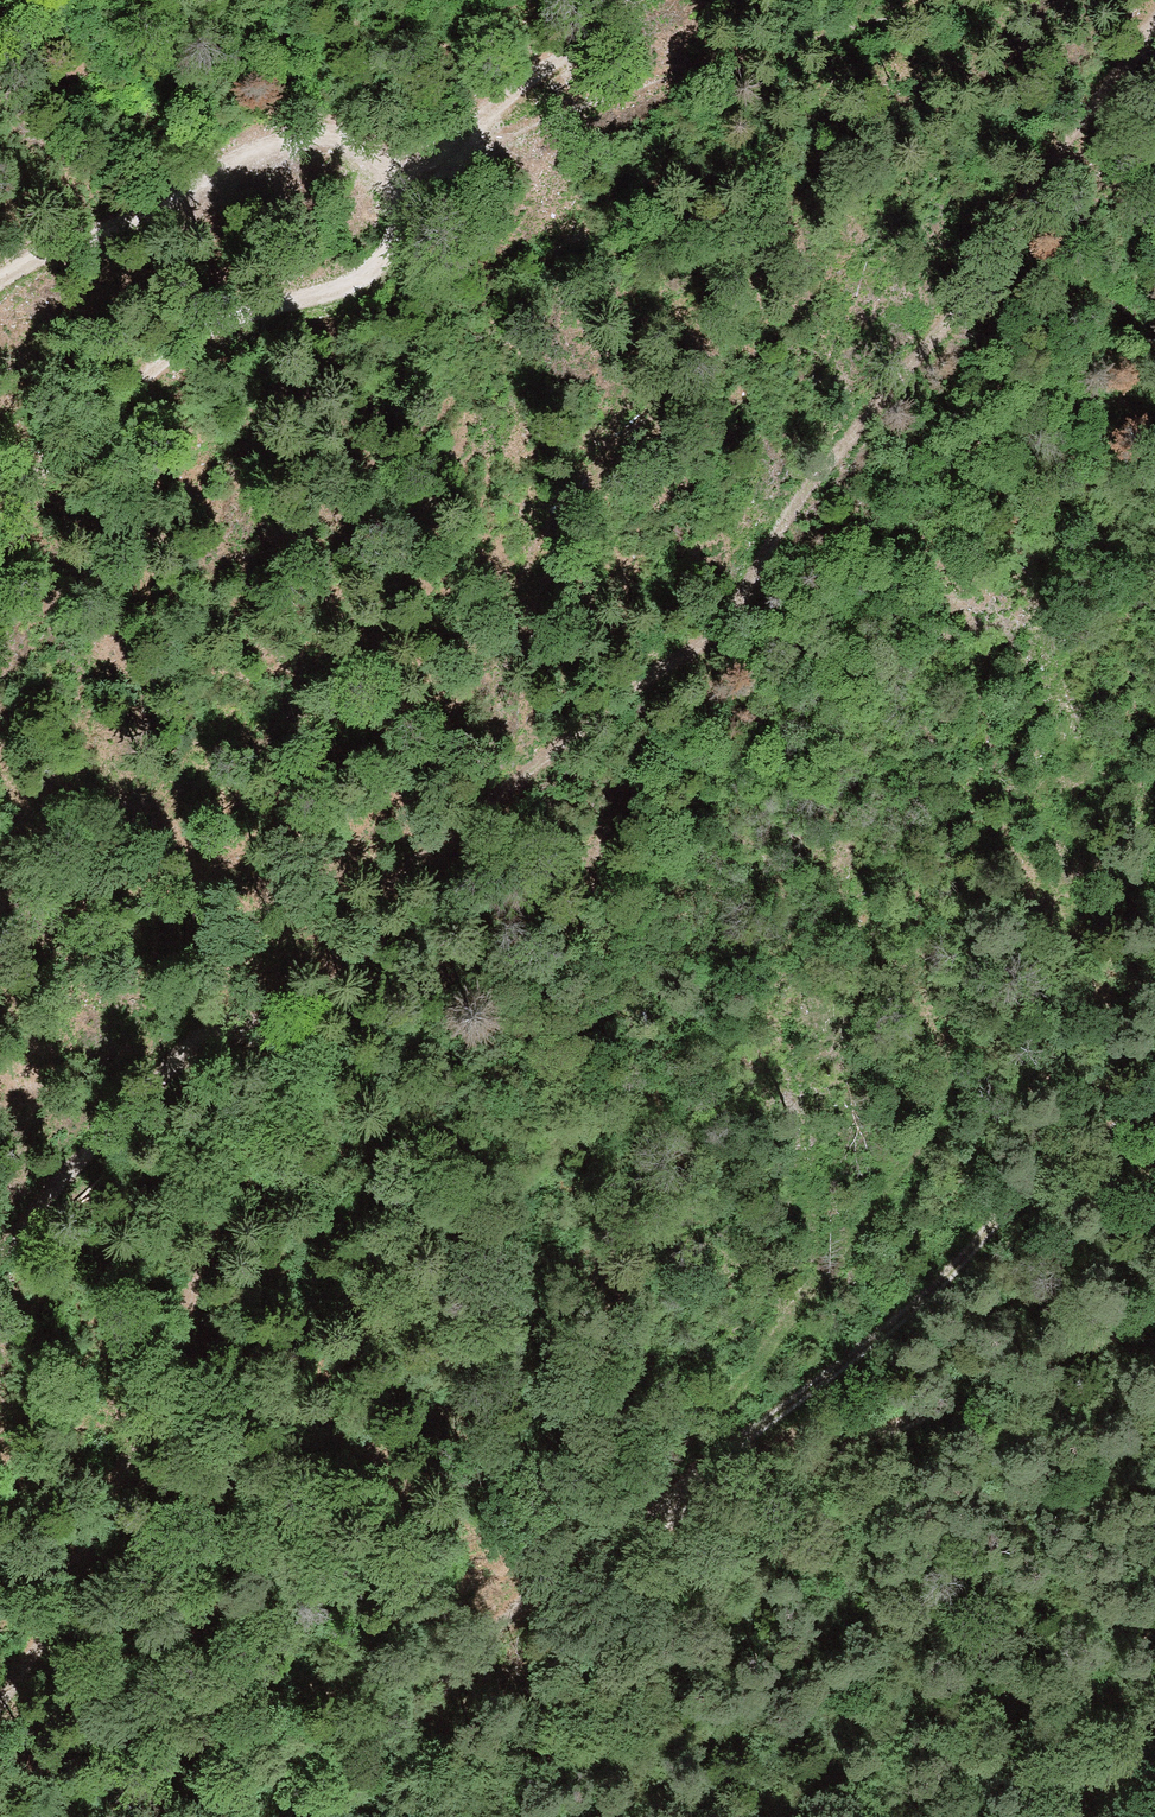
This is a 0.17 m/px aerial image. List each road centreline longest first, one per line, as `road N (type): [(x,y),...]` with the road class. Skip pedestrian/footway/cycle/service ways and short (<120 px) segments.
road 1 (track): [(1154,21),(1052,160),(950,321),(799,499),(734,615),(700,650),(648,680),(446,834),(384,895),(345,943),(275,1068)]
road 2 (track): [(1154,1106),(1034,1187),(938,1286),(649,1518),(508,1613),(361,1816)]
road 3 (track): [(552,1579),(586,1524),(704,1433),(748,1386),(1154,811)]
road 4 (track): [(0,1606),(244,1154),(275,1068)]
road 5 (track): [(970,0),(632,89),(403,179)]
road 6 (track): [(403,179),(415,212),(386,273),(361,292),(234,318),(173,355),(96,429),(0,501)]
road 7 (track): [(649,1518),(690,1516),(873,1444),(987,1384),(1154,1326)]
road 8 (track): [(403,179),(345,142),(309,142),(241,164),(0,281)]
road 9 (track): [(0,1259),(99,1140),(206,1034),(238,1025),(266,1035),(275,1068)]
road 10 (track): [(403,179),(633,0)]

